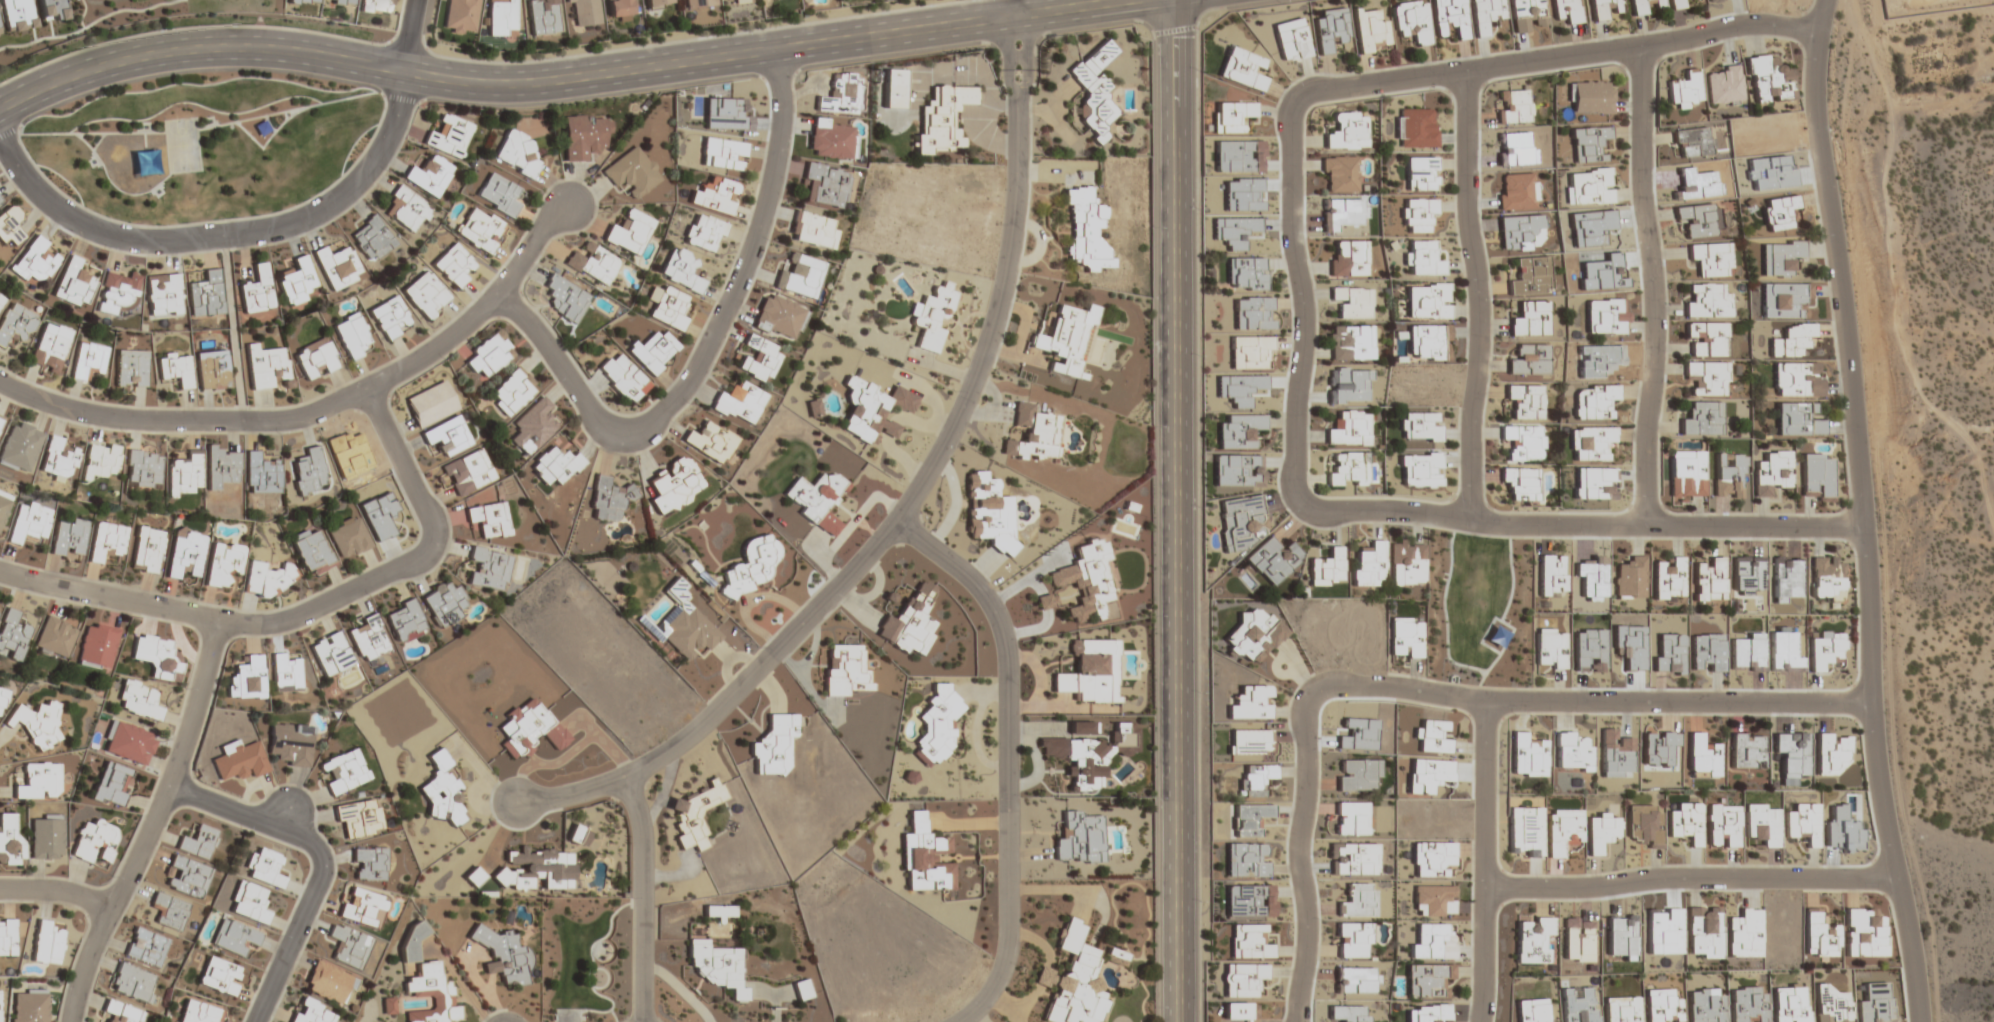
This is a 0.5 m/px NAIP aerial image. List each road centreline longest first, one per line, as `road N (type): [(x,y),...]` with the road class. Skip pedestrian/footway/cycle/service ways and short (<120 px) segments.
road 1 (residential): [(1819,33),(1734,25),(1323,90),(1298,101),(1292,226),(1305,326),(1295,476),(1303,500),(1326,510),(1493,524),(1865,527)]
road 2 (tertiary): [(1124,0),(524,83),(462,81),(272,48),(196,48),(89,69),(0,108)]
road 3 (residential): [(1826,0),(1816,112),(1850,359),(1871,702),(1883,803),(1917,958),(1920,1021)]
road 4 (residential): [(1175,0),(1178,1021)]
road 5 (residential): [(1017,98),(1013,226),(992,331),(953,427),(896,521),(673,748),(595,787),(517,802)]
road 6 (residential): [(1871,702),(1515,701),(1388,686),(1319,691),(1307,710),(1299,844),(1307,941),(1296,1021)]
road 7 (residential): [(0,382),(117,418),(273,420),(312,412),(398,372),(462,328),(546,223),(569,207)]
road 8 (residential): [(365,388),(429,520),(429,543),(415,559),(267,623),(0,572)]
road 9 (residential): [(496,293),(538,333),(602,420),(632,427),(661,412),(695,371),(755,242),(782,122),(775,49)]
road 10 (residential): [(896,521),(978,586),(1006,646),(1008,944),(993,988),(960,1021)]
road 11 (residential): [(405,71),(388,137),(353,185),(313,214),(256,231),(161,241),(101,232),(35,190),(0,138)]
road 12 (residential): [(1641,45),(1642,194),(1655,302),(1647,526)]
road 13 (residential): [(1467,70),(1467,213),(1480,315),(1471,522)]
road 14 (residential): [(217,619),(169,786),(88,957),(70,1021)]
road 15 (residential): [(1898,879),(1484,887)]
road 16 (residential): [(255,1021),(321,875),(320,857),(301,837),(169,786)]
road 17 (residential): [(1486,700),(1481,1021)]
road 18 (residential): [(624,776),(643,843),(642,1021)]

